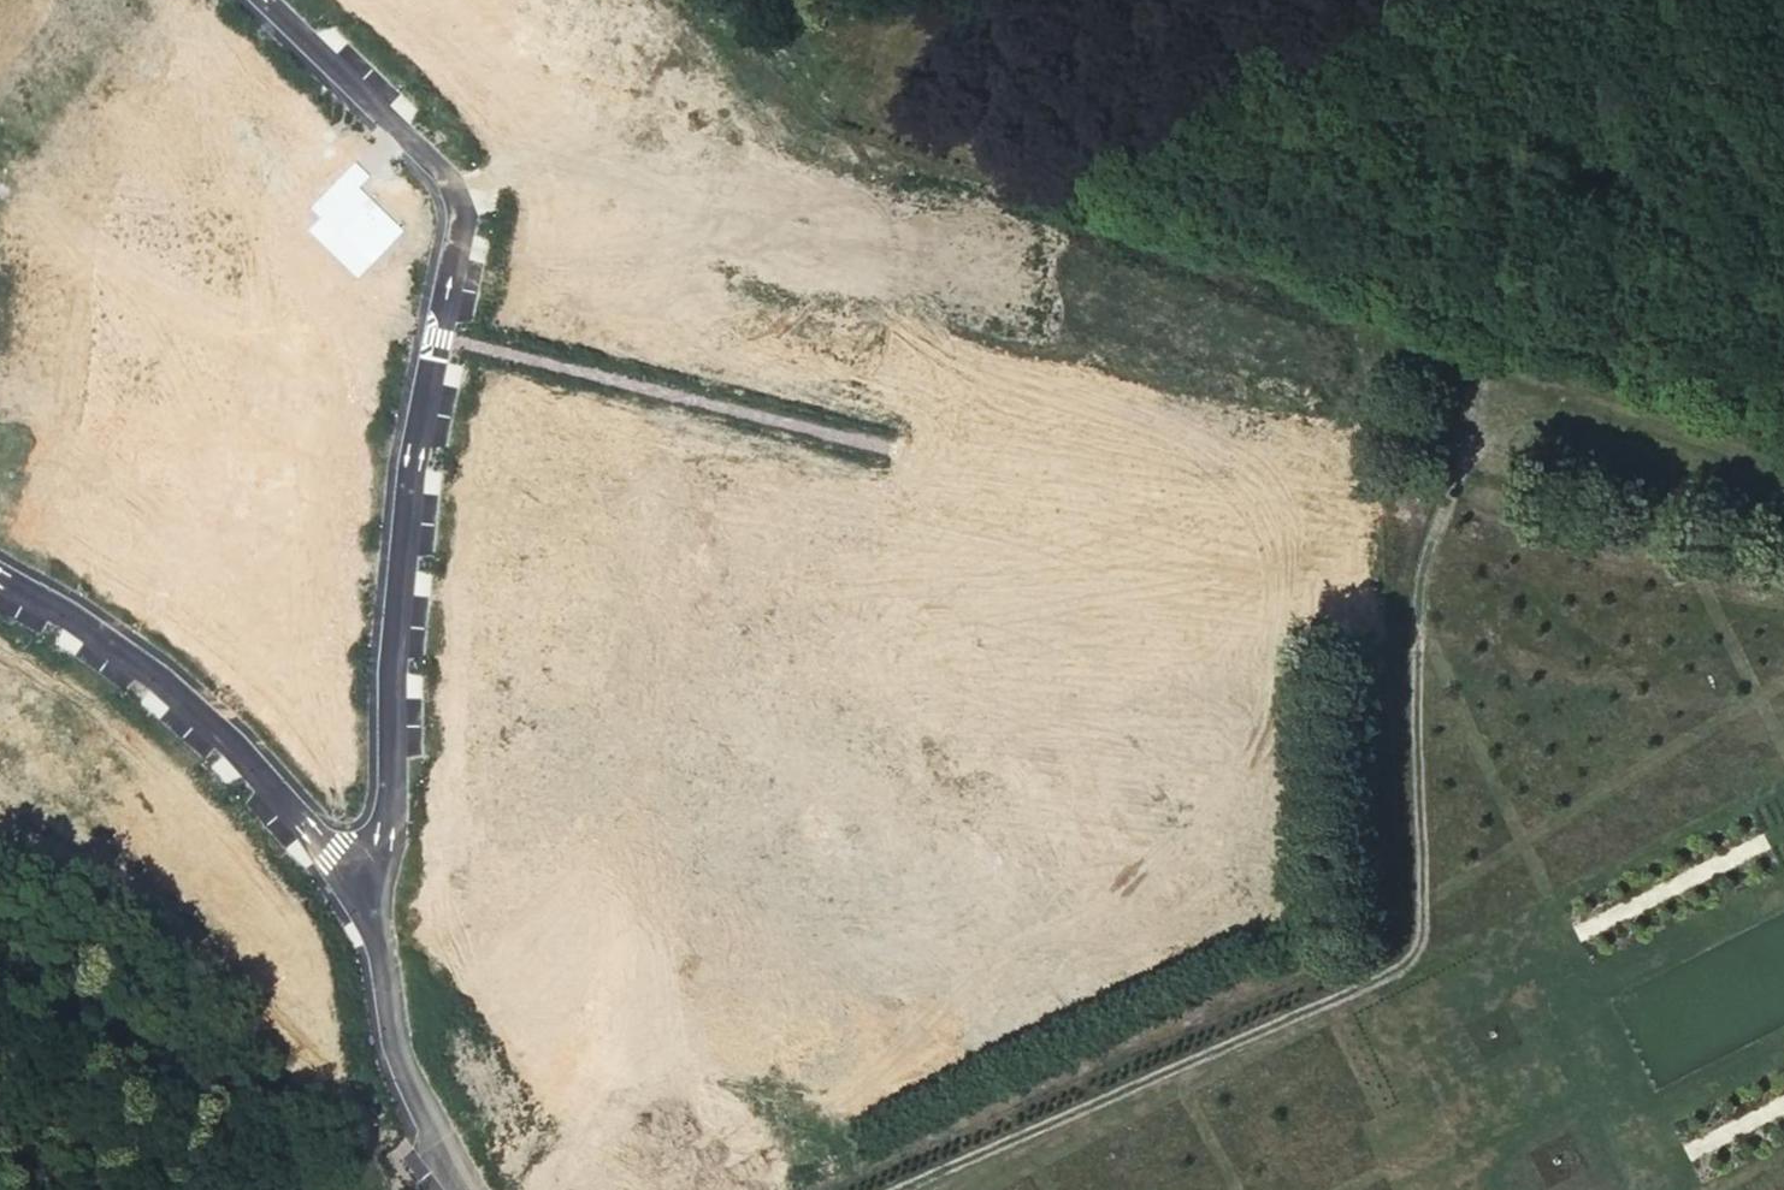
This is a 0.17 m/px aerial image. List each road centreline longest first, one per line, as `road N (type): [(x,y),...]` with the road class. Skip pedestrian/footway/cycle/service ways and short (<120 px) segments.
road 1 (track): [(1783,723),(1377,631)]
road 2 (track): [(1405,513),(1783,604)]
road 3 (track): [(1405,513),(1377,631)]

